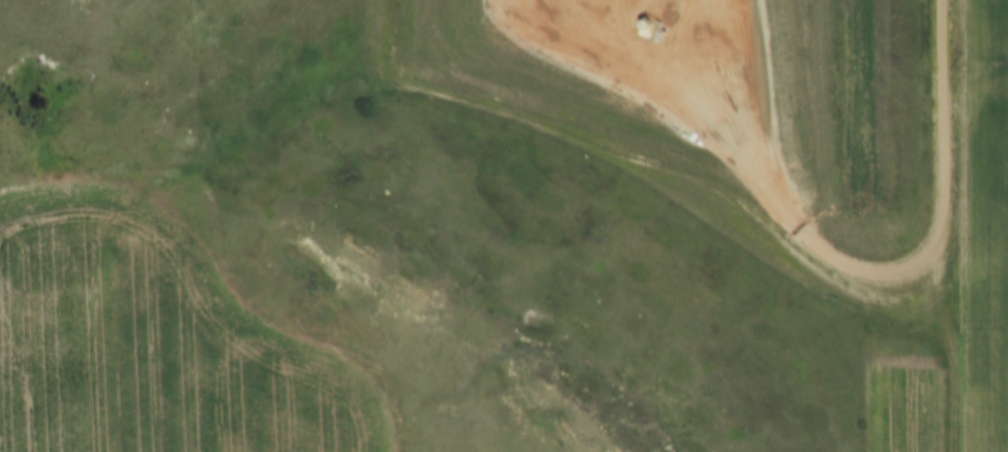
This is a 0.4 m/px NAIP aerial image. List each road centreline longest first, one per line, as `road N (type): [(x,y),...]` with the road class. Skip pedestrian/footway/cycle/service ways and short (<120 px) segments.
road 1 (track): [(952,451),(952,228)]

